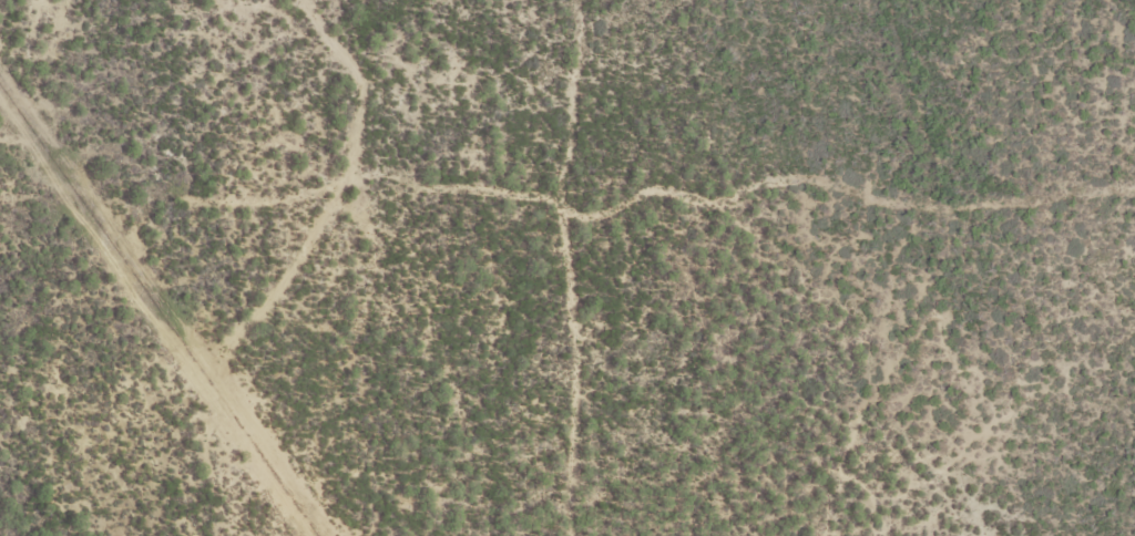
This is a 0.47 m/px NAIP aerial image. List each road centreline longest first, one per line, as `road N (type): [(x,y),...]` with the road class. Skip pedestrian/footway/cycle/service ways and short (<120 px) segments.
road 1 (residential): [(215,535),(0,219)]

